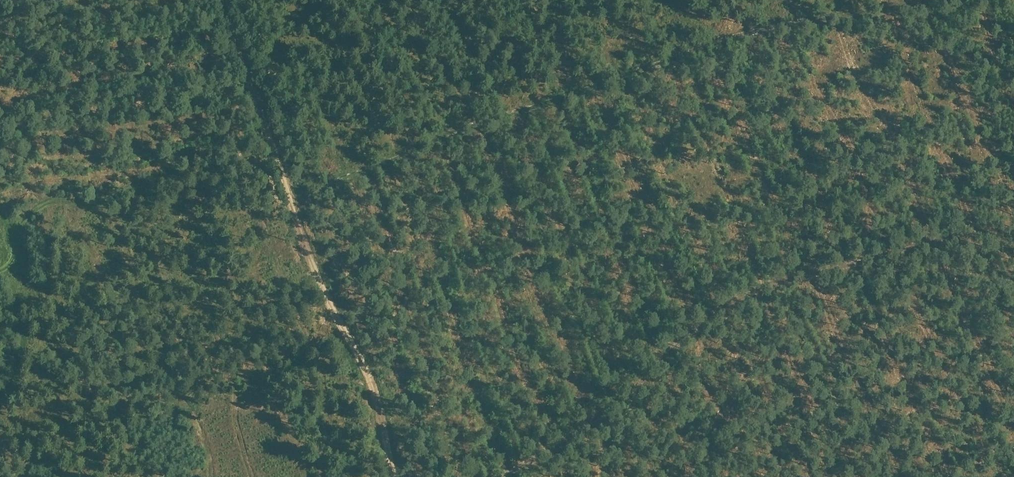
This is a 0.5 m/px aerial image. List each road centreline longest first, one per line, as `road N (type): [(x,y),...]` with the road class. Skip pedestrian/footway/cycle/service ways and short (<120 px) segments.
road 1 (track): [(887,0),(695,45),(476,122),(300,205)]
road 2 (track): [(394,476),(364,368),(220,0)]

